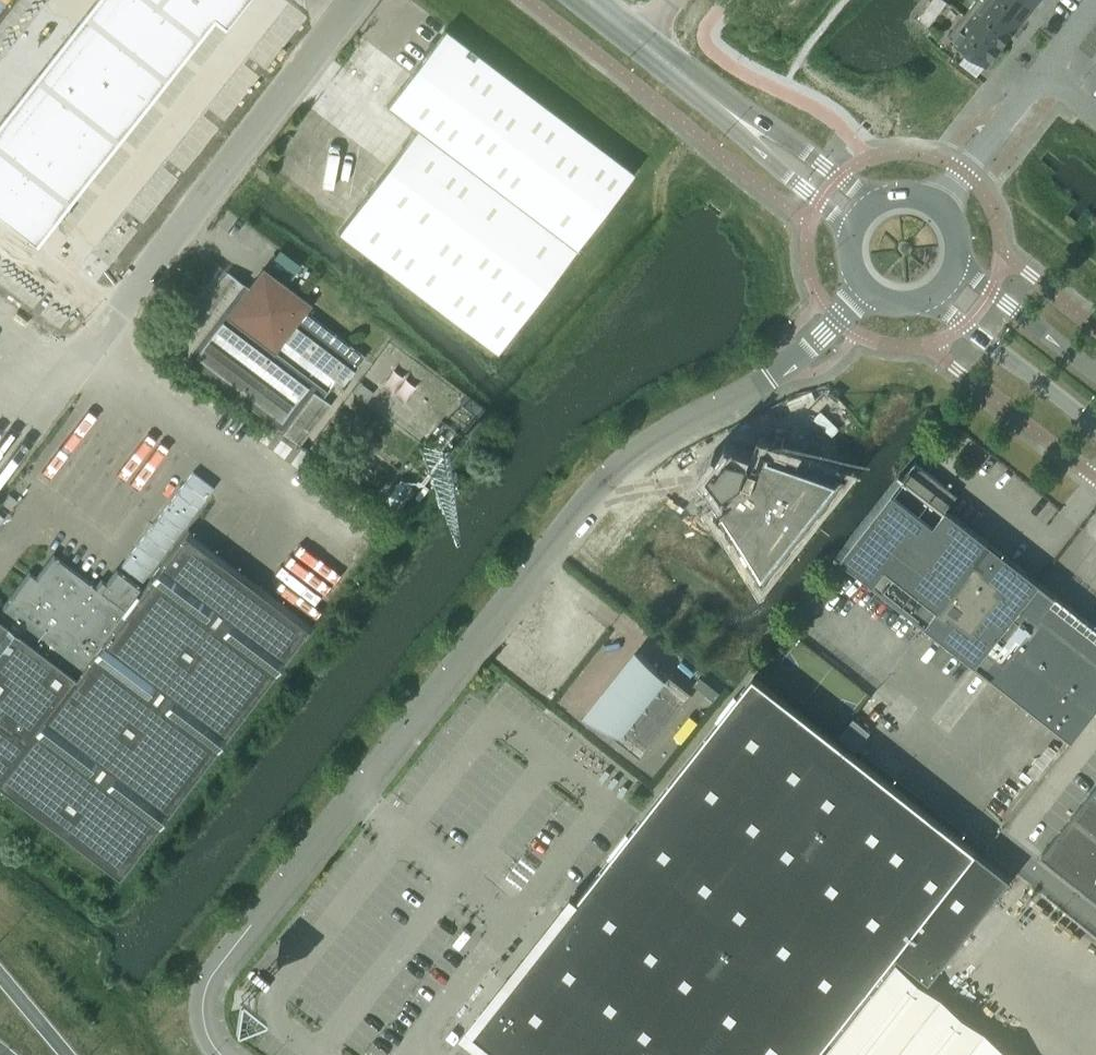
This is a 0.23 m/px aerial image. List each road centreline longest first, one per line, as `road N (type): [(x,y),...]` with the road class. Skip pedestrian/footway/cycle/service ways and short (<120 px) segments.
road 1 (unclassified): [(224,1054),(208,1008),(220,973),(582,515),(634,461),(774,378),(865,292)]
road 2 (unclassified): [(62,375),(355,0)]
road 3 (tertiary): [(924,303),(1095,428)]
road 4 (tertiary): [(1095,375),(959,261)]
road 5 (residential): [(1044,72),(937,204)]
road 6 (tertiary): [(874,202),(741,119)]
road 7 (tertiary): [(741,119),(803,189),(852,227)]
road 8 (tertiary): [(741,119),(641,42)]

